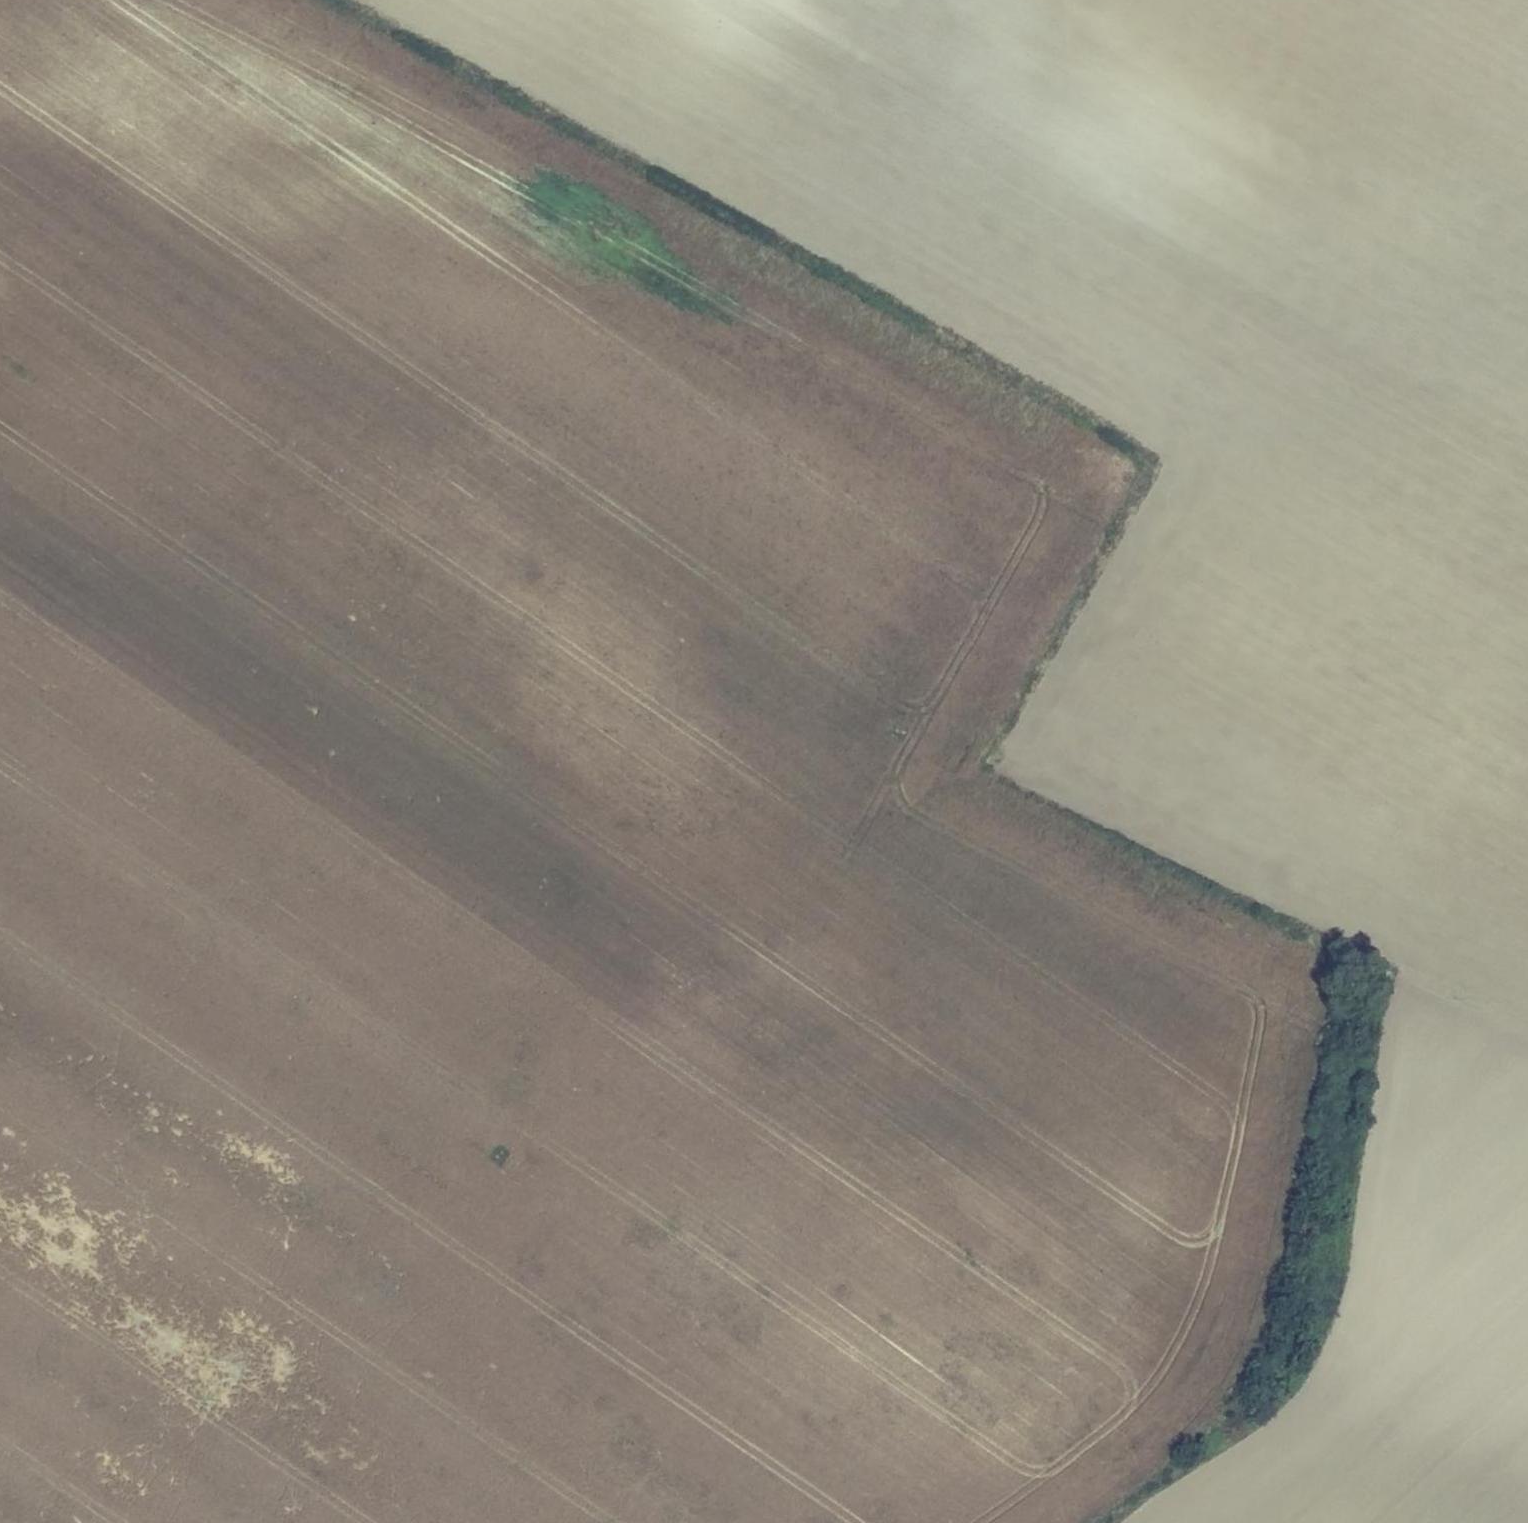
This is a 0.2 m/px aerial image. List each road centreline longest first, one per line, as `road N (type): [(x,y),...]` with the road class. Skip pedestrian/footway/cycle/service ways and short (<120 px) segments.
road 1 (track): [(1527,1024),(1046,776),(1029,751),(1029,715),(1173,474),(1174,449),(1162,431),(404,0)]

